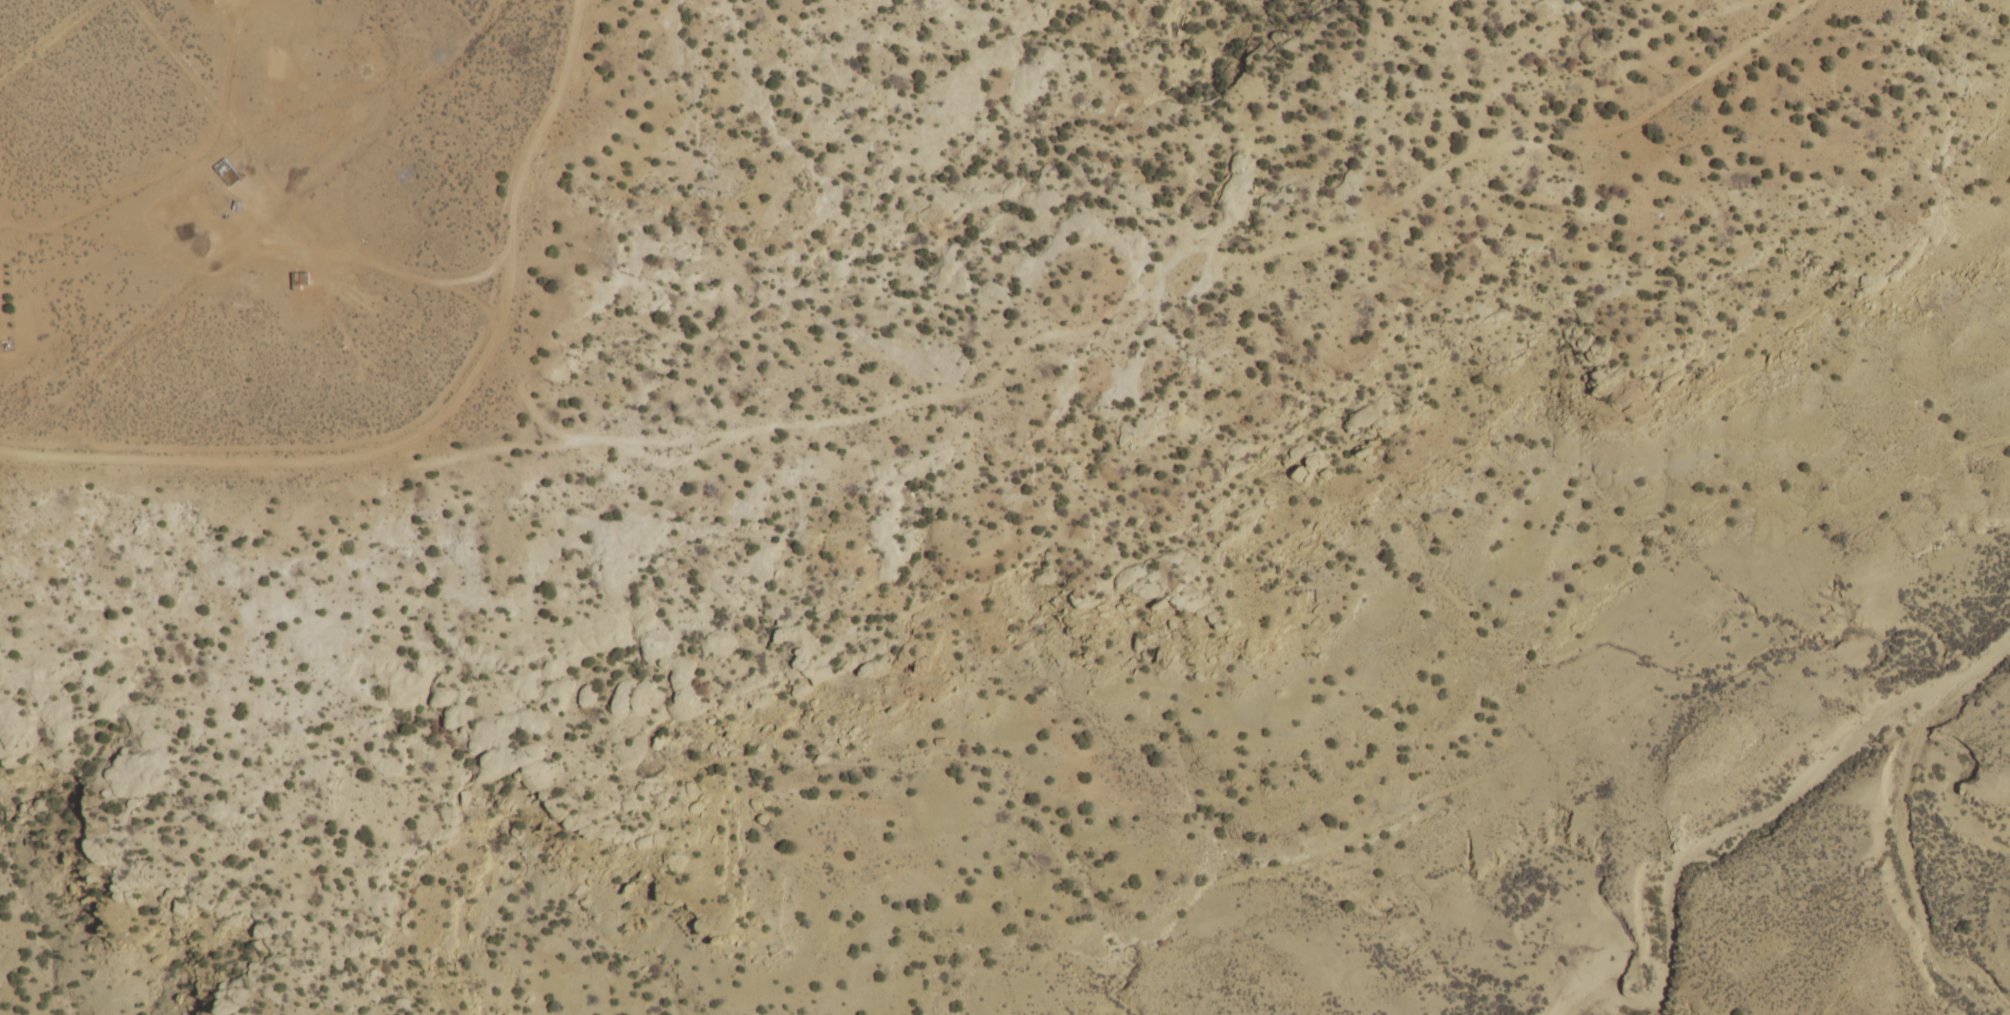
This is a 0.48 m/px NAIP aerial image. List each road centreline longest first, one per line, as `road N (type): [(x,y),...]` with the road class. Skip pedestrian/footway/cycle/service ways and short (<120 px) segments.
road 1 (track): [(501,312),(513,377),(548,428),(616,440),(669,463),(757,429),(868,417),(939,394),(978,391),(1028,341),(1107,318),(1191,248),(1266,254),(1398,204),(1453,162),(1614,129),(1834,107),(2009,77)]
road 2 (tertiary): [(501,312),(475,376),(432,424),(401,443),(317,460),(77,457)]
road 3 (tertiary): [(561,87),(511,195),(501,312)]

